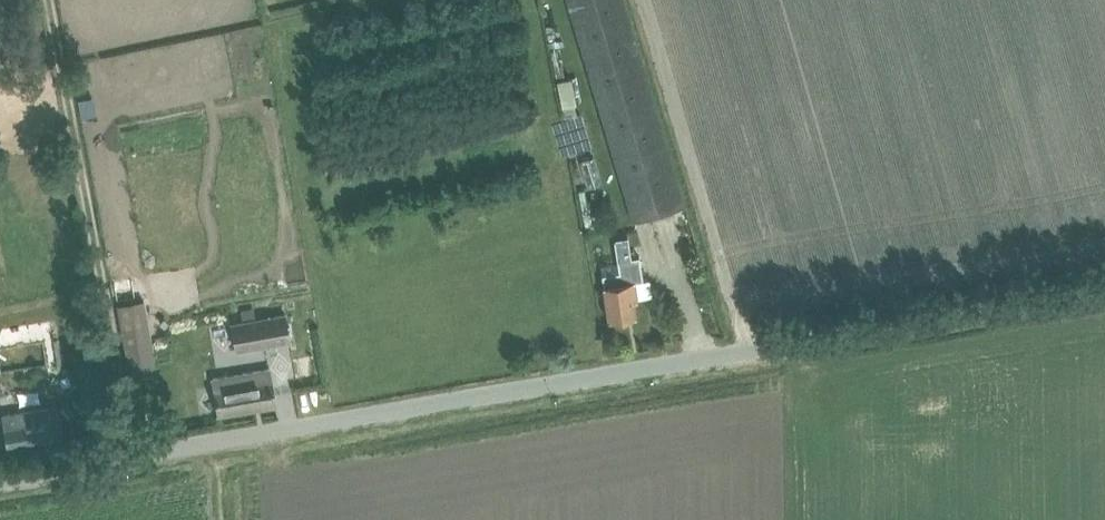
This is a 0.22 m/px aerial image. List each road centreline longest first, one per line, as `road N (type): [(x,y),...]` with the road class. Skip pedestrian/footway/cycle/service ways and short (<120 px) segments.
road 1 (unclassified): [(133,455),(1104,295)]
road 2 (unclassified): [(133,455),(49,0)]
road 3 (unclassified): [(0,484),(133,455)]

